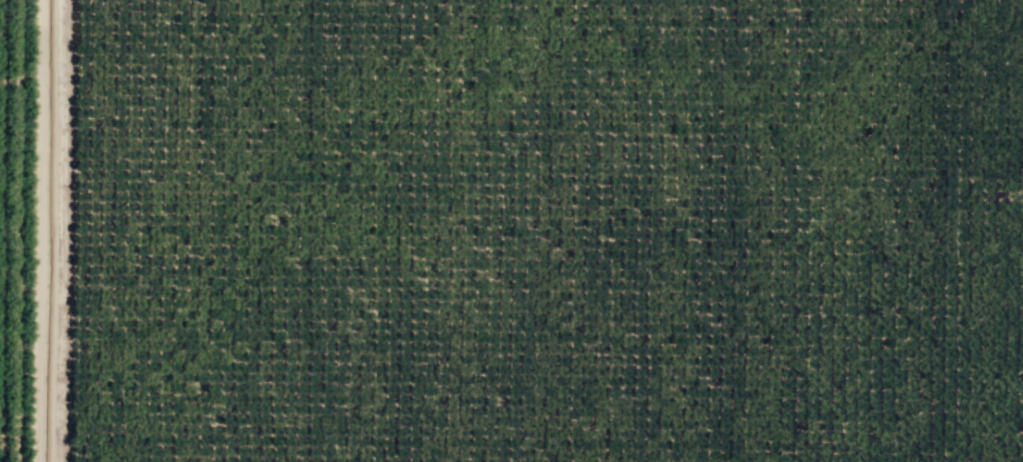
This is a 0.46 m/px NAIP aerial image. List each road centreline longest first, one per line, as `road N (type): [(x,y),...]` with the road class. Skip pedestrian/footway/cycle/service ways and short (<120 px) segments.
road 1 (track): [(40,461),(43,0)]
road 2 (track): [(70,0),(67,461)]

